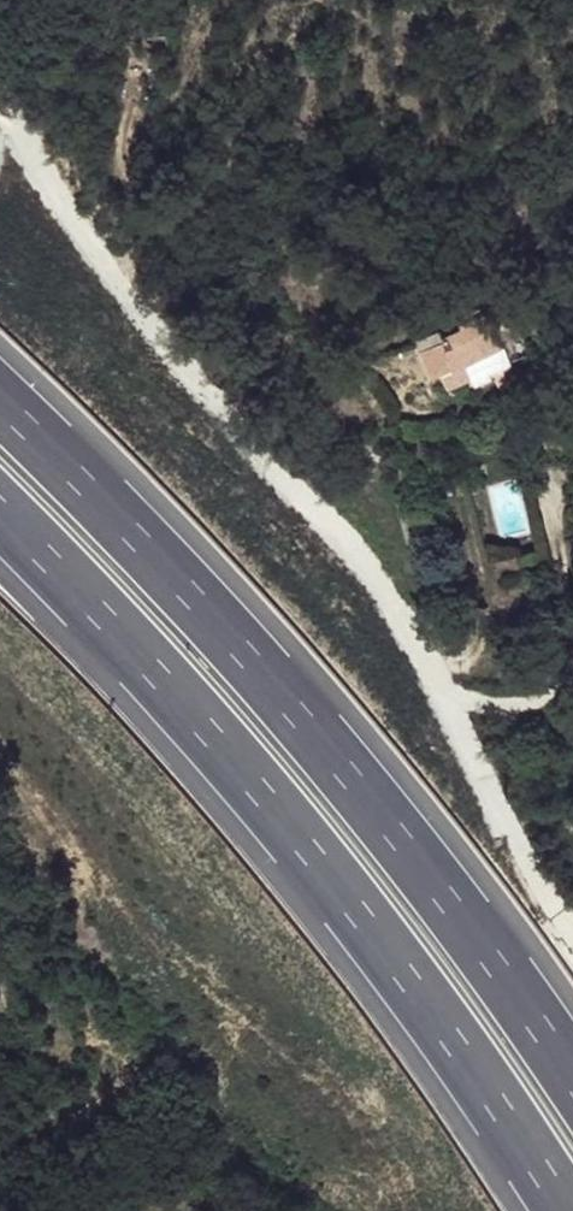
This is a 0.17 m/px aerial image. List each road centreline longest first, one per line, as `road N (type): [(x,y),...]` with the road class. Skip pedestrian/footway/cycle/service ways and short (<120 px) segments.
road 1 (residential): [(568,925),(488,796),(425,647),(262,469),(29,148),(0,52)]
road 2 (motorway): [(0,515),(132,638),(363,917),(565,1210)]
road 3 (motorway): [(572,1093),(426,879),(177,585),(0,414)]

